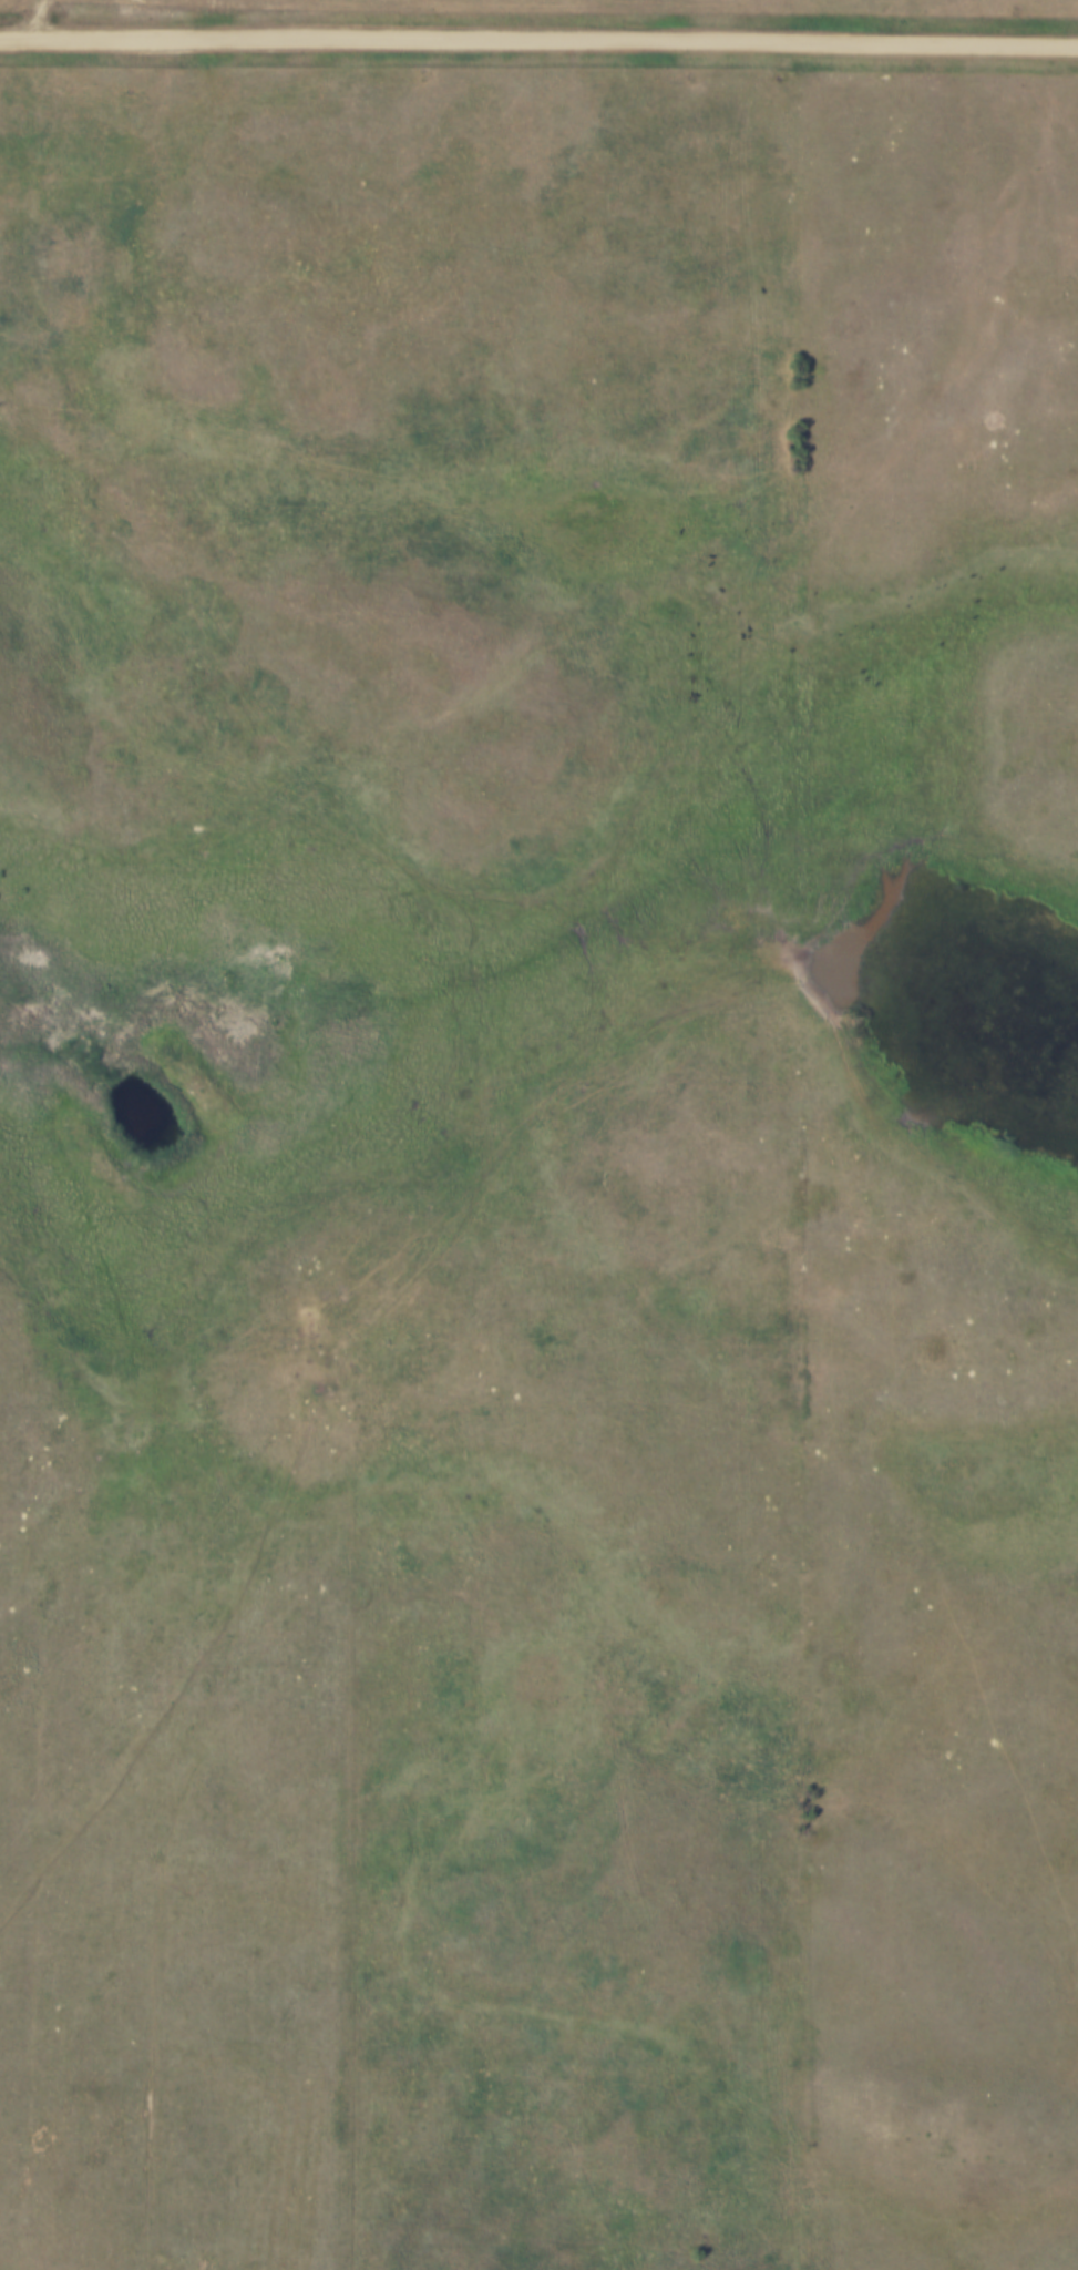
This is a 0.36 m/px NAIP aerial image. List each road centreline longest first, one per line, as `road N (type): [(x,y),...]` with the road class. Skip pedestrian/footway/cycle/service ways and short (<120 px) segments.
road 1 (residential): [(0,36),(1077,44)]

